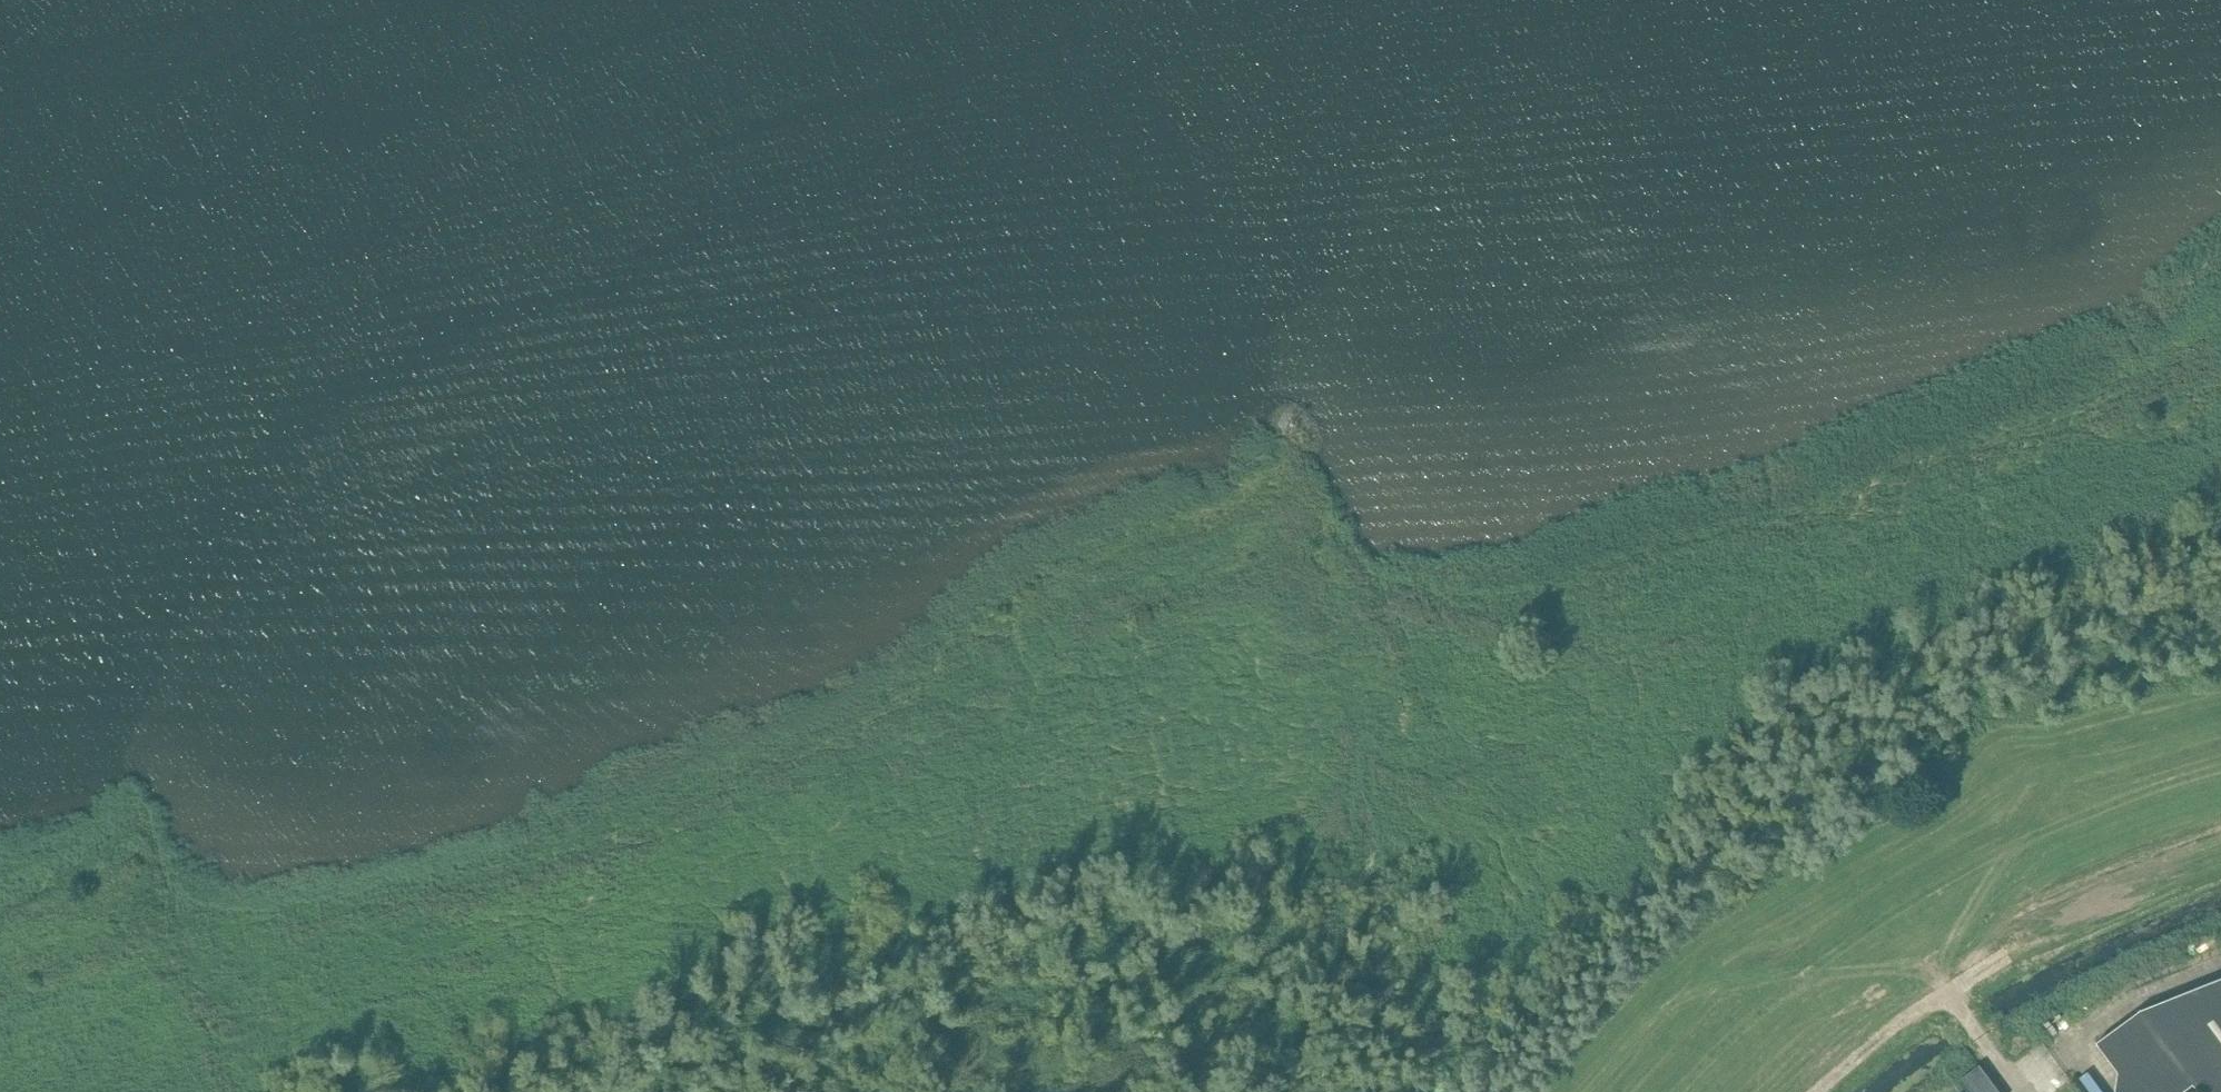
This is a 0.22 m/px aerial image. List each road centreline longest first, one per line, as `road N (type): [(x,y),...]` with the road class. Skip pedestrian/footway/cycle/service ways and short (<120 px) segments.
road 1 (track): [(1681,1091),(1760,1008),(1953,877),(2114,805),(2220,771)]

